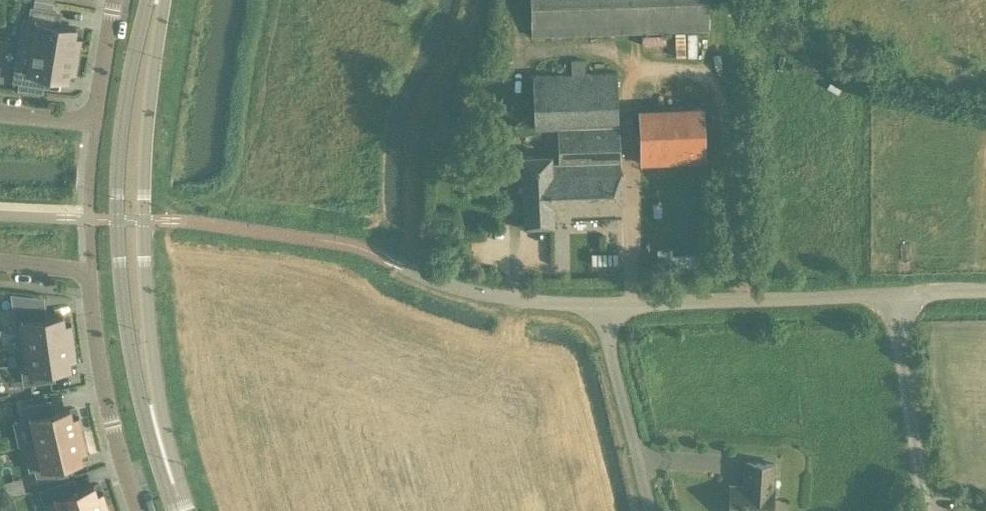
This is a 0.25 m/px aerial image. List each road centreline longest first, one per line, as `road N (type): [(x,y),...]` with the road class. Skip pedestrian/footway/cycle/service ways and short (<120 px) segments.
road 1 (tertiary): [(157,0),(134,134),(132,219),(148,397),(181,510)]
road 2 (residential): [(985,295),(604,313)]
road 3 (residential): [(91,273),(113,425),(139,510)]
road 4 (residential): [(604,313),(504,299),(404,267)]
road 5 (residential): [(649,510),(604,313)]
road 6 (residential): [(95,122),(91,273)]
road 7 (residential): [(115,0),(95,122)]

